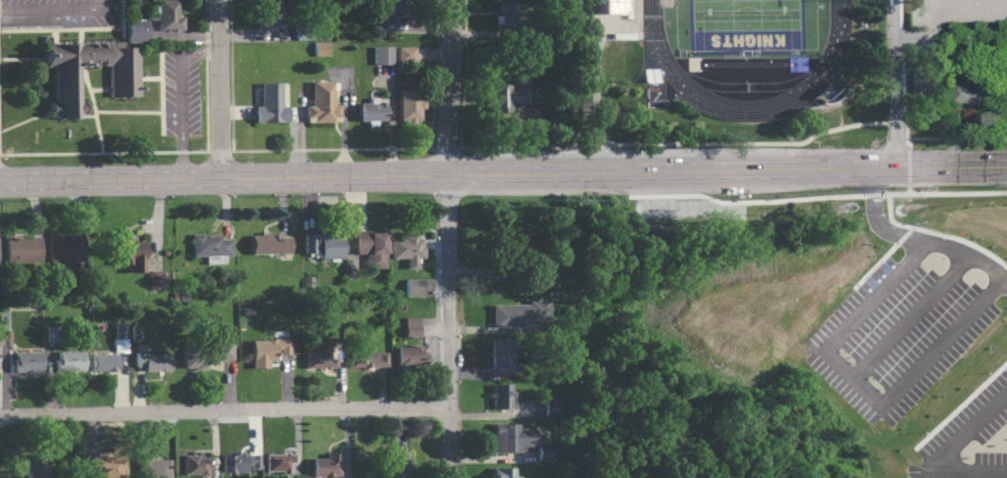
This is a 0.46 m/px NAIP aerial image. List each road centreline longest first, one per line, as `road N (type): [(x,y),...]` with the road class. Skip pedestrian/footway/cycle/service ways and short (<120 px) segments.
road 1 (secondary): [(596,173),(0,181)]
road 2 (residential): [(450,408),(0,415)]
road 3 (residential): [(451,477),(446,174)]
road 4 (secondary): [(801,169),(596,173)]
road 5 (secondary): [(1006,166),(801,169)]
road 6 (residential): [(221,178),(219,0)]
road 7 (residential): [(446,174),(452,0)]
road 8 (residential): [(895,0),(899,167)]

